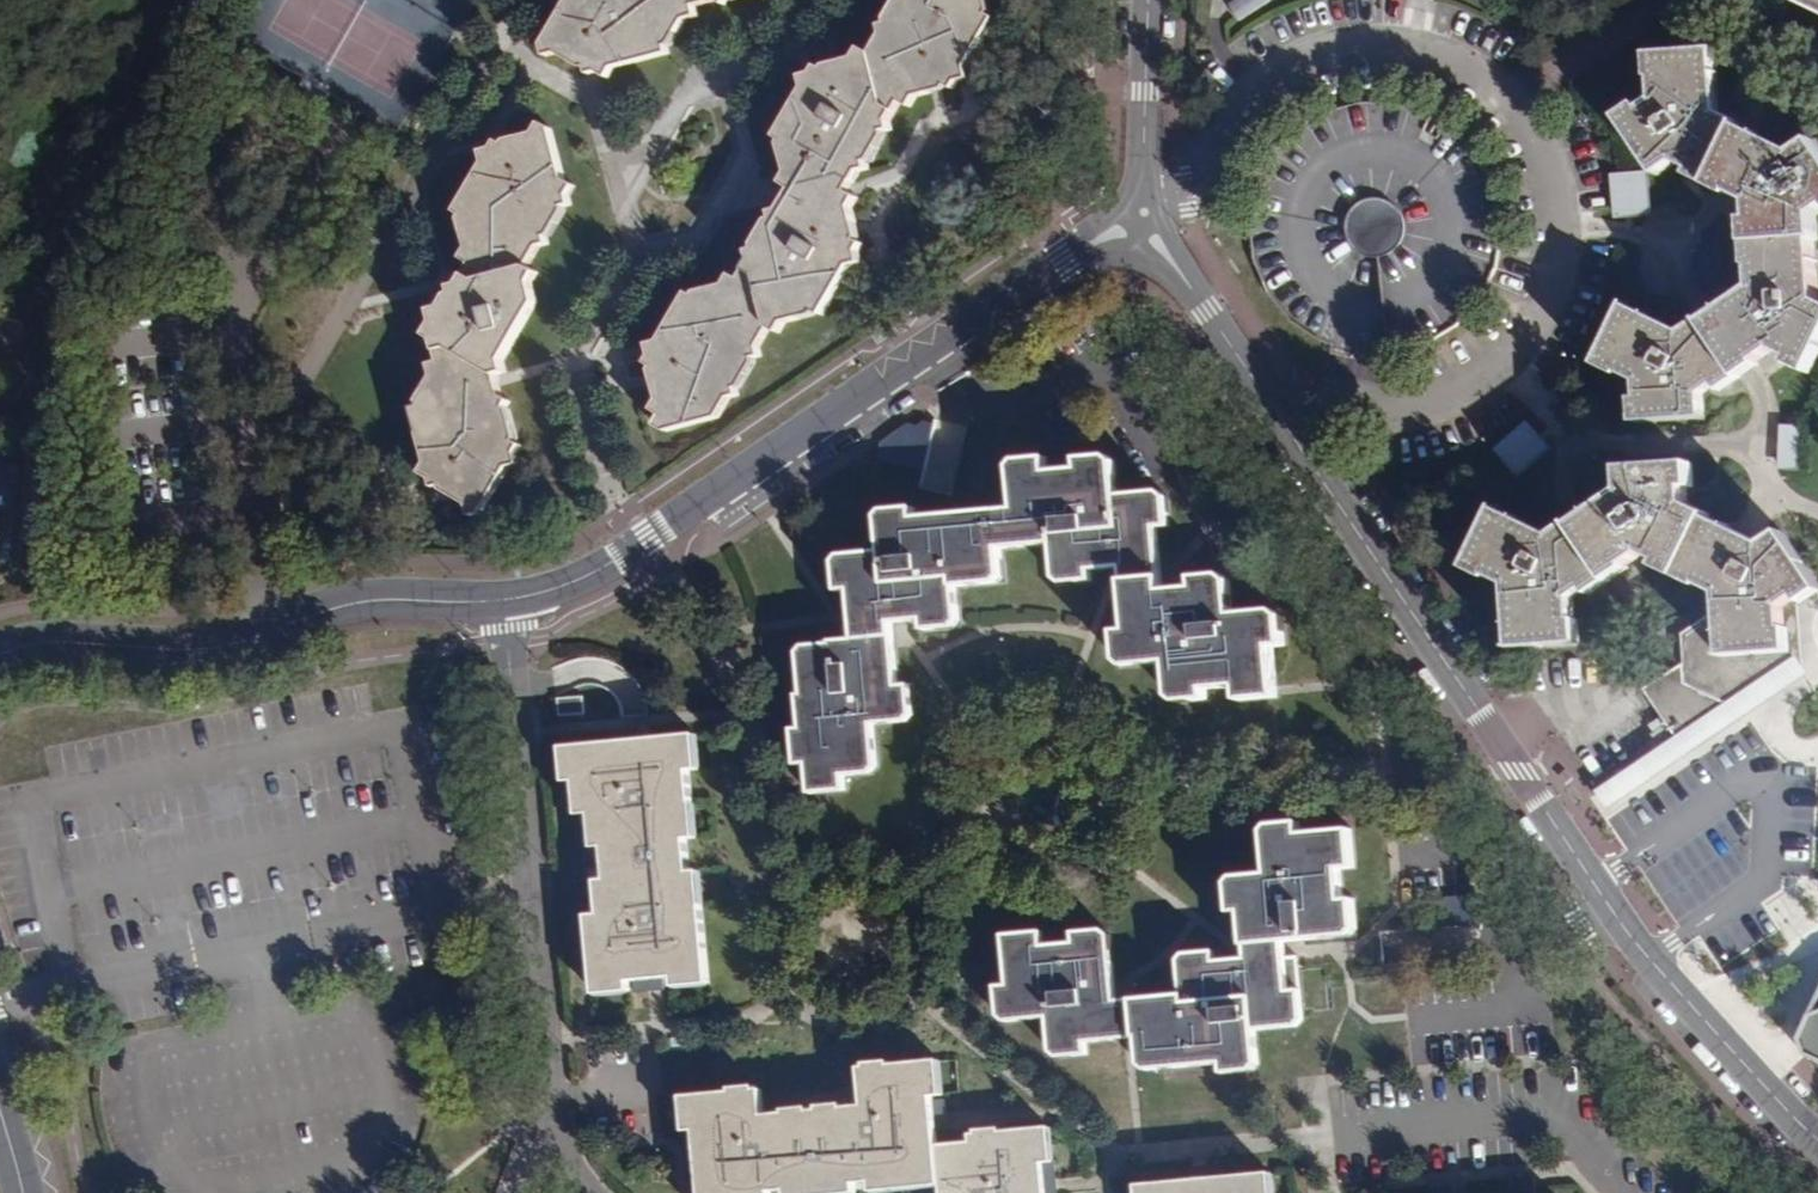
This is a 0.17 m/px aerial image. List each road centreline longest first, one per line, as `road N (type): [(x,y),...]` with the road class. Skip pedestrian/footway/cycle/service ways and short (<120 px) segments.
road 1 (residential): [(1140,218),(1174,160),(1212,121),(1310,60),(1414,55),(1504,106),(1540,187),(1544,261),(1531,312),(1482,366),(1412,394),(1321,390),(1272,412)]
road 2 (residential): [(1817,1141),(1753,1084),(1646,958),(1272,412)]
road 3 (residential): [(1140,218),(635,547),(574,584),(510,602)]
road 4 (residential): [(583,1192),(555,1133),(510,602)]
road 5 (residential): [(510,602),(368,600),(186,650),(42,644),(0,652)]
road 6 (residential): [(1272,412),(1167,247),(1140,218)]
road 7 (residential): [(1142,0),(1140,218)]

